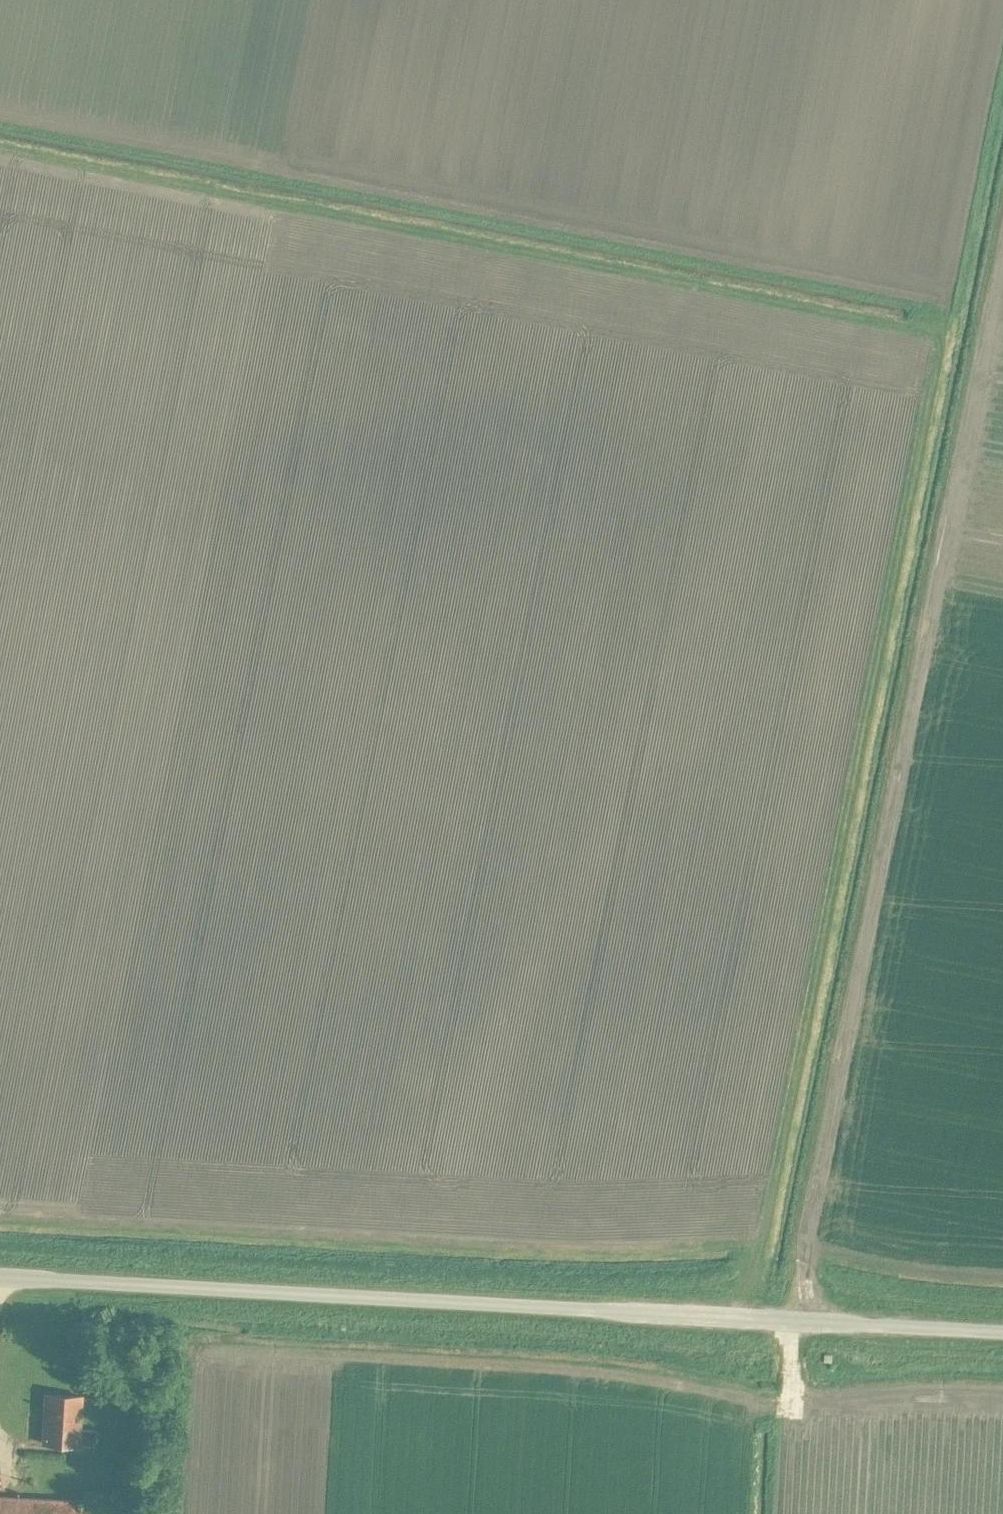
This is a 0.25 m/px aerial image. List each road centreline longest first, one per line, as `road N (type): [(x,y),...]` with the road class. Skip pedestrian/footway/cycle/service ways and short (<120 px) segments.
road 1 (unclassified): [(0,1278),(1002,1333)]

